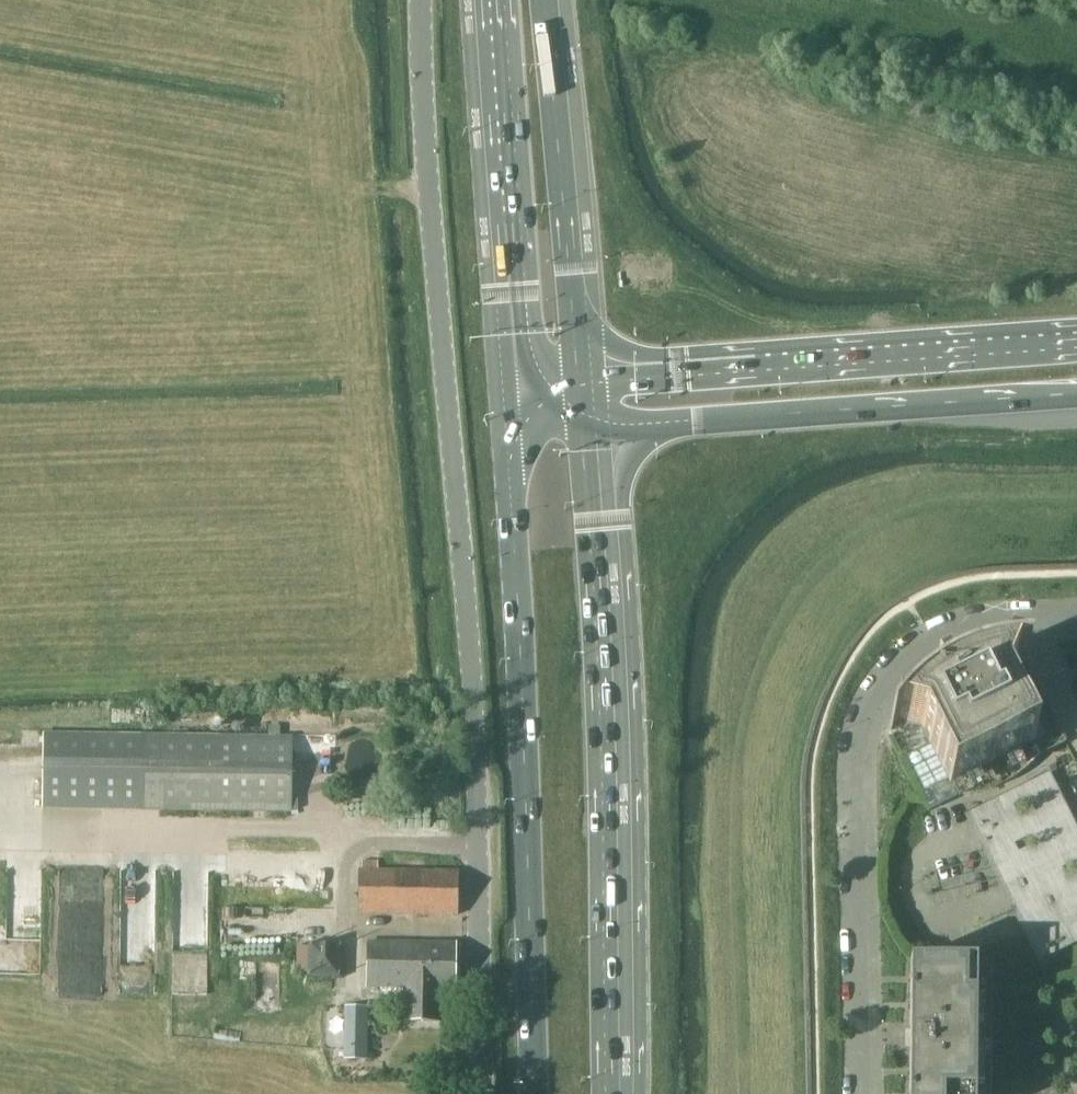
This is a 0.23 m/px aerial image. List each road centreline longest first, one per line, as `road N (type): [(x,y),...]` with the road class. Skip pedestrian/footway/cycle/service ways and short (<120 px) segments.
road 1 (unclassified): [(489,1093),(475,686),(422,0)]
road 2 (primary): [(513,407),(536,1093)]
road 3 (primary): [(612,1093),(602,505),(592,428)]
road 4 (residential): [(863,1093),(856,761),(866,716),(889,677),(941,635),(1003,619),(1076,617)]
road 5 (motorway): [(1076,339),(583,377)]
road 6 (motorway): [(592,428),(1076,395)]
road 7 (primary): [(490,0),(513,407)]
road 8 (primary): [(583,377),(545,0)]

